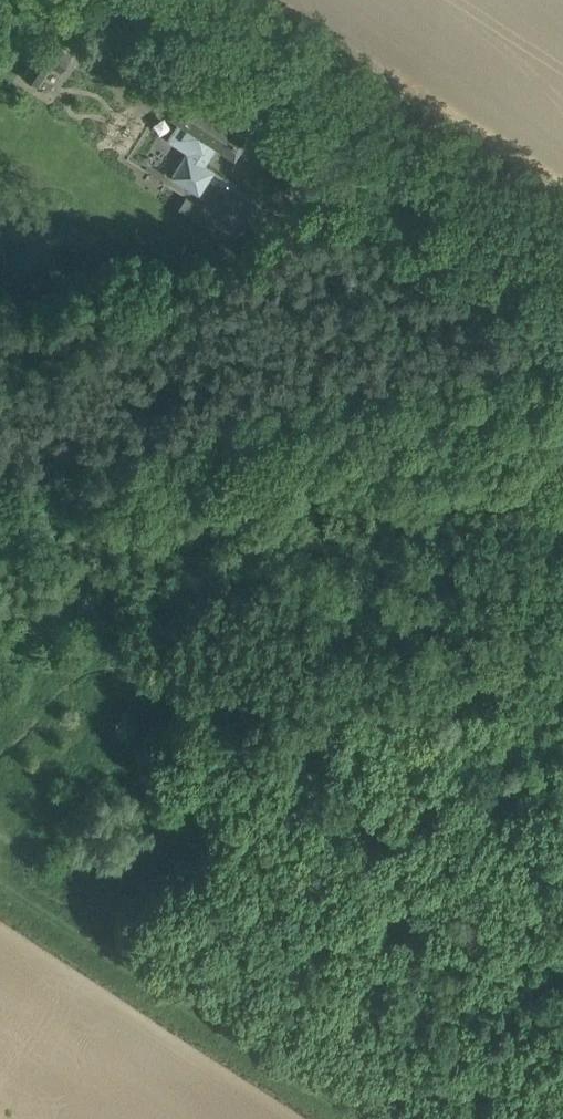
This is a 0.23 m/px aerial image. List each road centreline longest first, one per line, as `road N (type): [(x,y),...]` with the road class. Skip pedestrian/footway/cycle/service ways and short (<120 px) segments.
road 1 (unclassified): [(562,243),(183,0)]

